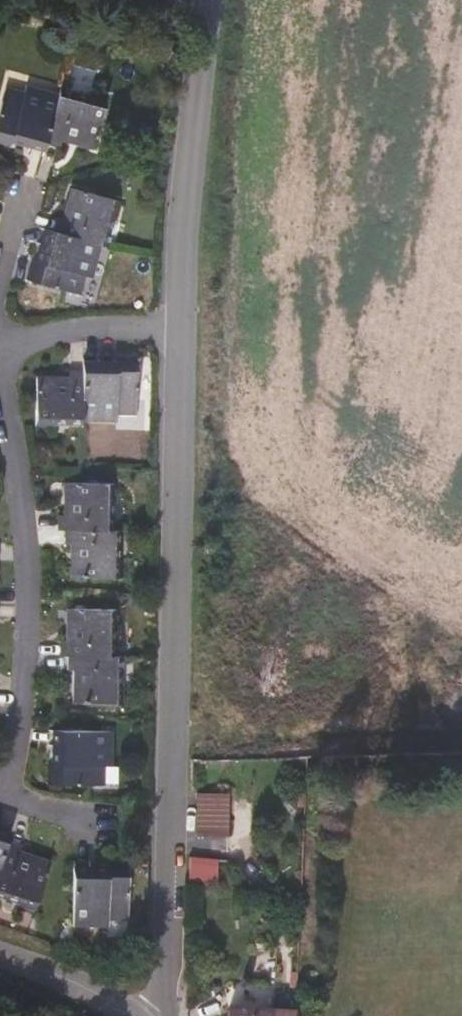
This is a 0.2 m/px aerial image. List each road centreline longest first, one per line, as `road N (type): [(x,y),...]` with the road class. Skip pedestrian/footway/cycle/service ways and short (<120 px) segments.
road 1 (residential): [(157,1015),(167,975),(183,326)]
road 2 (residential): [(103,825),(12,795),(30,642),(27,558),(0,382)]
road 3 (residential): [(183,326),(210,0)]
road 4 (residential): [(183,326),(78,328),(0,351)]
road 5 (tertiary): [(0,953),(81,985),(131,1015)]

